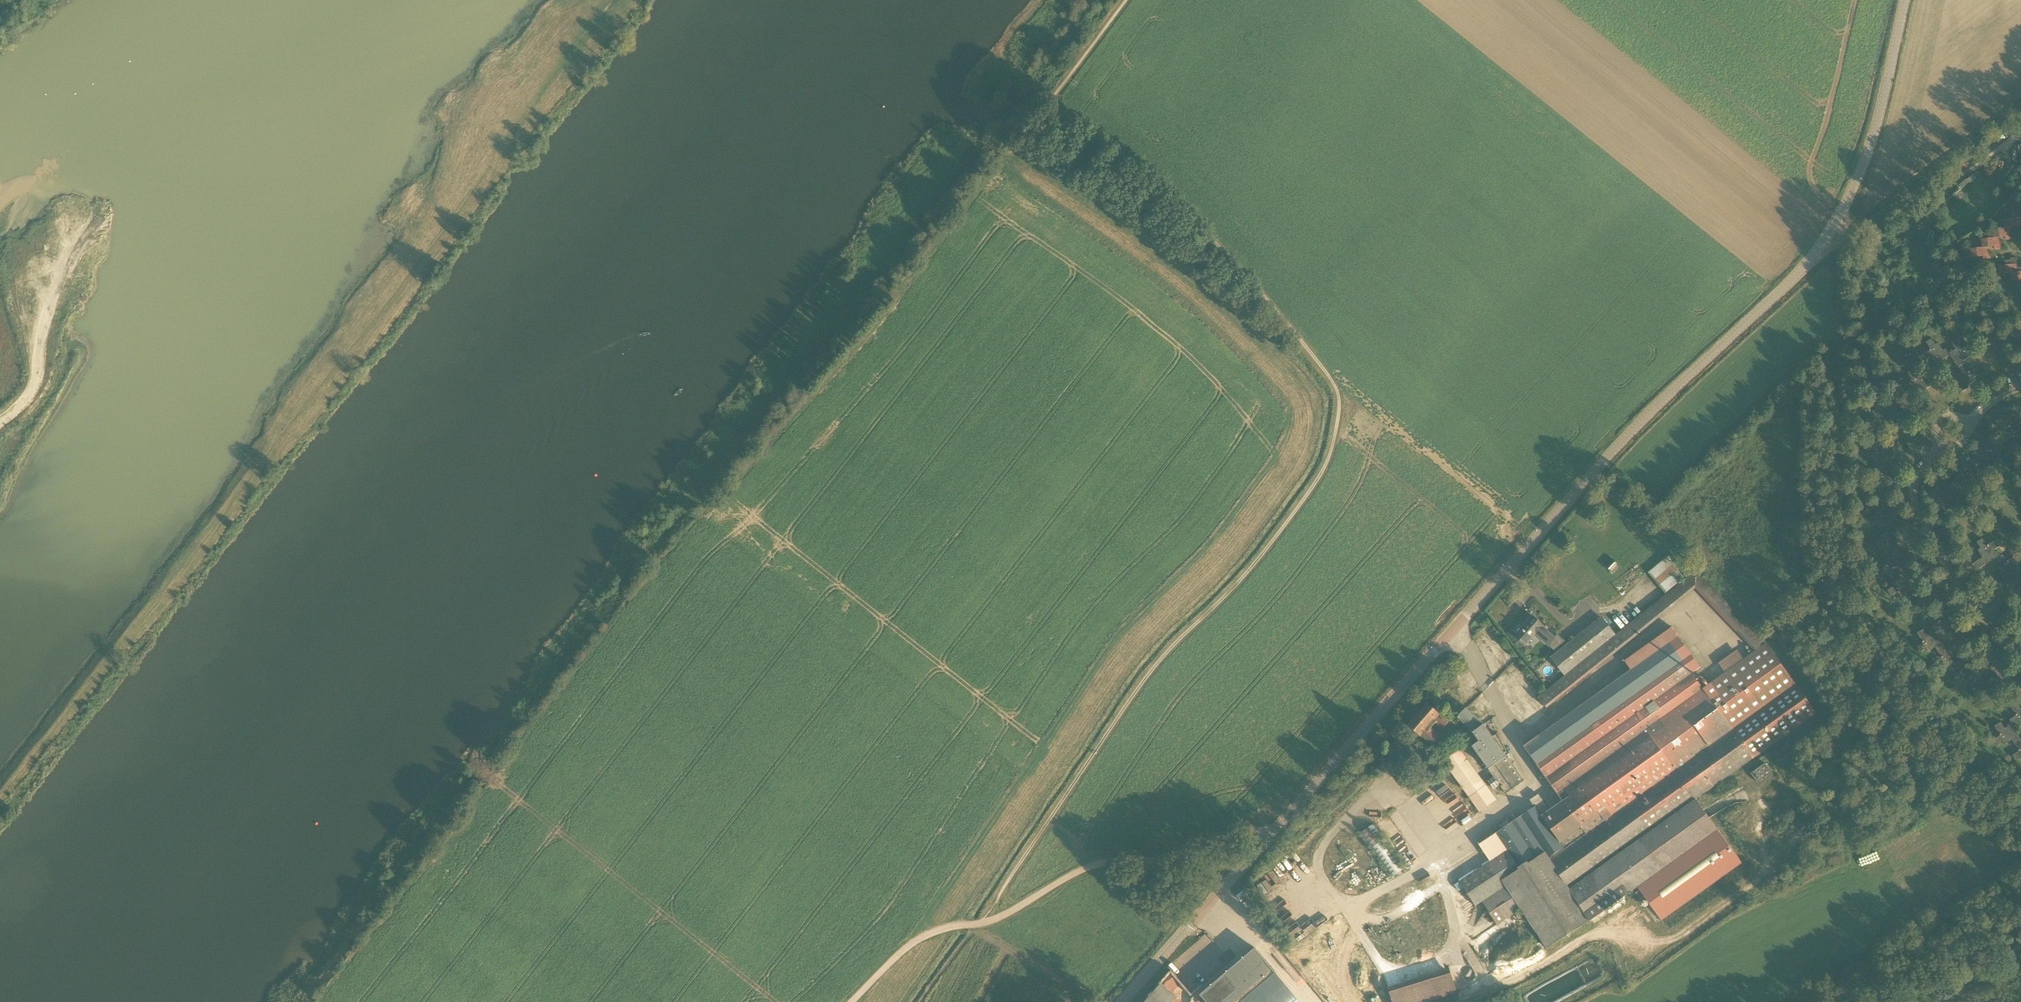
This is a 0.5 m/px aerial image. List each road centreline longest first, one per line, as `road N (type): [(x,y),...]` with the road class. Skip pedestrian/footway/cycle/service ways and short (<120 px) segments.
road 1 (tertiary): [(1122,1001),(1591,472),(1803,275),(1855,189),(1903,0)]
road 2 (track): [(1844,243),(1847,495),(1857,592),(1952,756),(2020,814)]
road 3 (track): [(980,924),(1080,872),(1169,856),(1246,830),(1271,835)]
road 4 (track): [(2020,102),(1844,243)]
road 5 (track): [(2020,912),(1846,1001)]
road 6 (residential): [(1935,454),(1913,489),(1957,588),(1977,610)]
road 7 (track): [(961,925),(930,933),(847,1001)]

